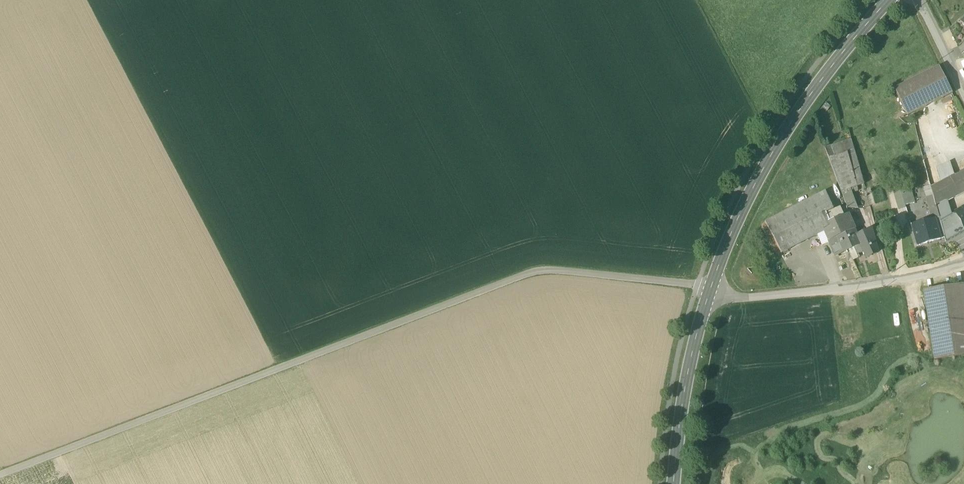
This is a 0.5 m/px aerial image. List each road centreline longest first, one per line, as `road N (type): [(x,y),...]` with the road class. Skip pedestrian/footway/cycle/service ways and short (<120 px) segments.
road 1 (track): [(709,290),(540,270),(0,475)]
road 2 (tertiary): [(709,290),(786,129),(888,0)]
road 3 (unclassified): [(963,262),(854,287),(745,299),(709,290)]
road 4 (tertiary): [(673,483),(689,363),(709,290)]

